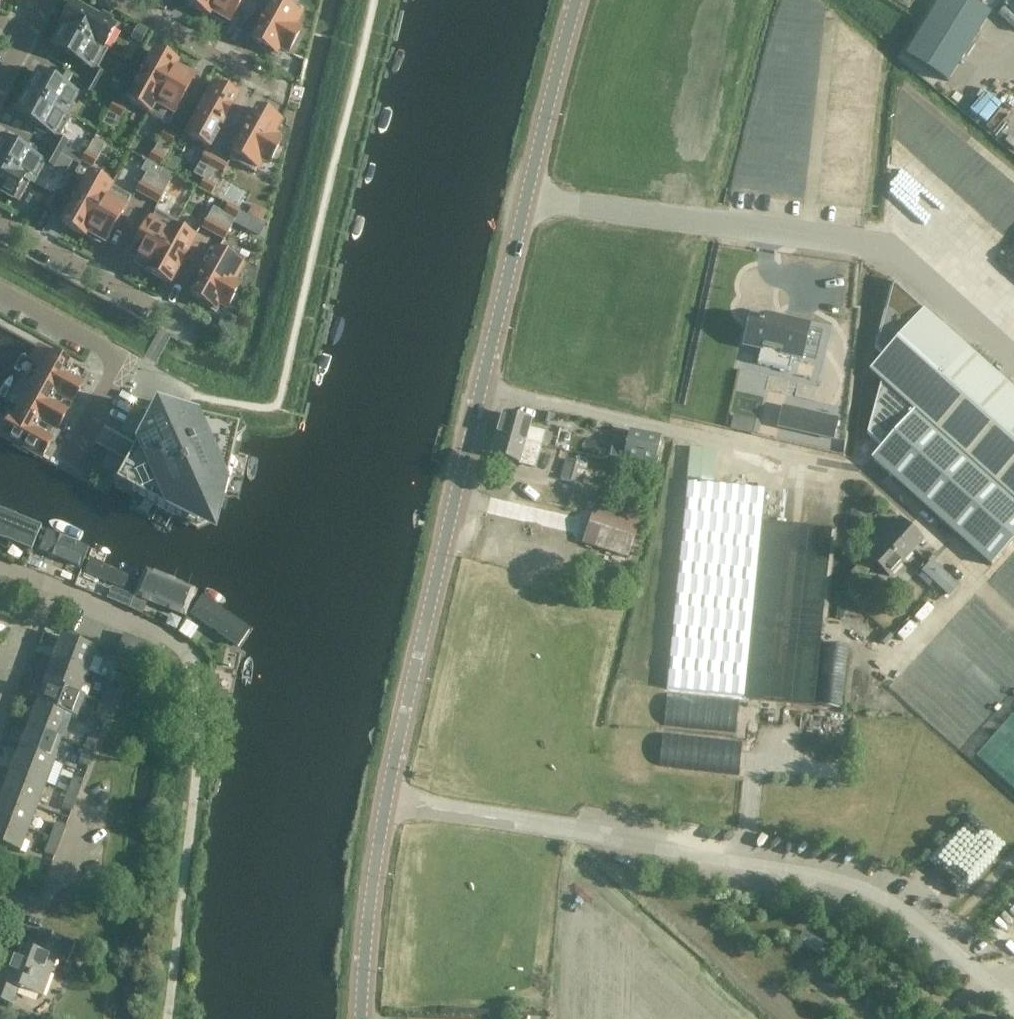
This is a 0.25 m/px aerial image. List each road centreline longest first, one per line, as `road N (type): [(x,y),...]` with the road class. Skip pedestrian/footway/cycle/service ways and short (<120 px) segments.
road 1 (tertiary): [(389,802),(576,0)]
road 2 (residential): [(0,567),(182,645),(201,673),(167,1018)]
road 3 (unclassified): [(938,936),(835,870),(512,812),(389,802)]
road 4 (residential): [(0,289),(124,359),(76,451)]
road 5 (tertiary): [(363,1018),(366,935),(389,802)]
road 6 (residential): [(114,0),(291,94)]
road 7 (residential): [(0,227),(173,316)]

